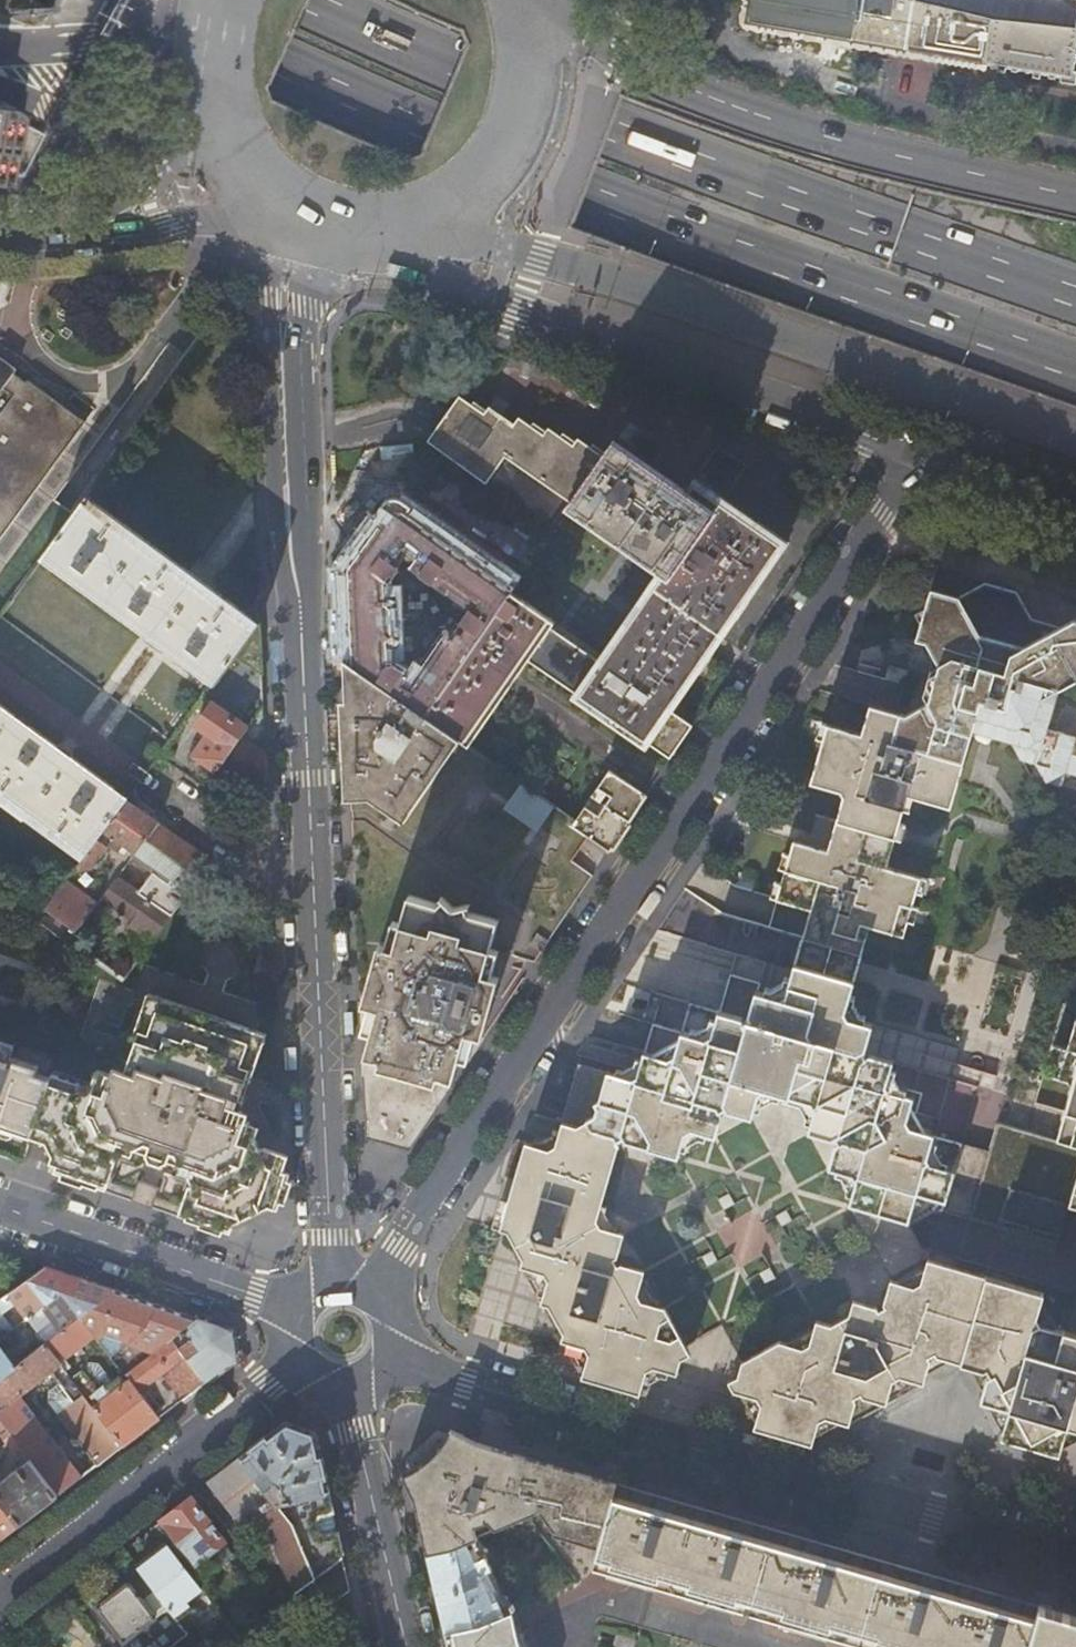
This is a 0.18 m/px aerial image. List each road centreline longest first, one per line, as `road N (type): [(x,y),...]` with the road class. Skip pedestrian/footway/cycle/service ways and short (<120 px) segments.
road 1 (trunk): [(156,0),(589,194),(1075,368)]
road 2 (residential): [(412,1235),(923,453)]
road 3 (trunk): [(1075,295),(744,182),(317,0)]
road 4 (residential): [(391,1359),(1075,1562)]
road 5 (secondary): [(321,898),(285,212)]
road 6 (trunk): [(439,221),(1075,438)]
road 7 (tertiary): [(387,237),(520,308),(923,453)]
road 8 (trunk): [(1075,194),(799,127),(648,70),(536,0)]
road 9 (secondary): [(339,1287),(321,898)]
road 10 (residential): [(0,1598),(299,1368)]
road 11 (residential): [(0,1206),(299,1310)]
road 12 (secondary): [(351,1390),(408,1646)]
road 13 (secondary): [(439,221),(487,183),(521,137),(534,92),(530,0)]
road 14 (residential): [(321,898),(143,777)]
road 15 (tertiary): [(100,223),(186,223),(277,206)]
road 16 (tertiary): [(923,453),(1075,508)]
road 17 (tertiary): [(217,117),(100,223)]

